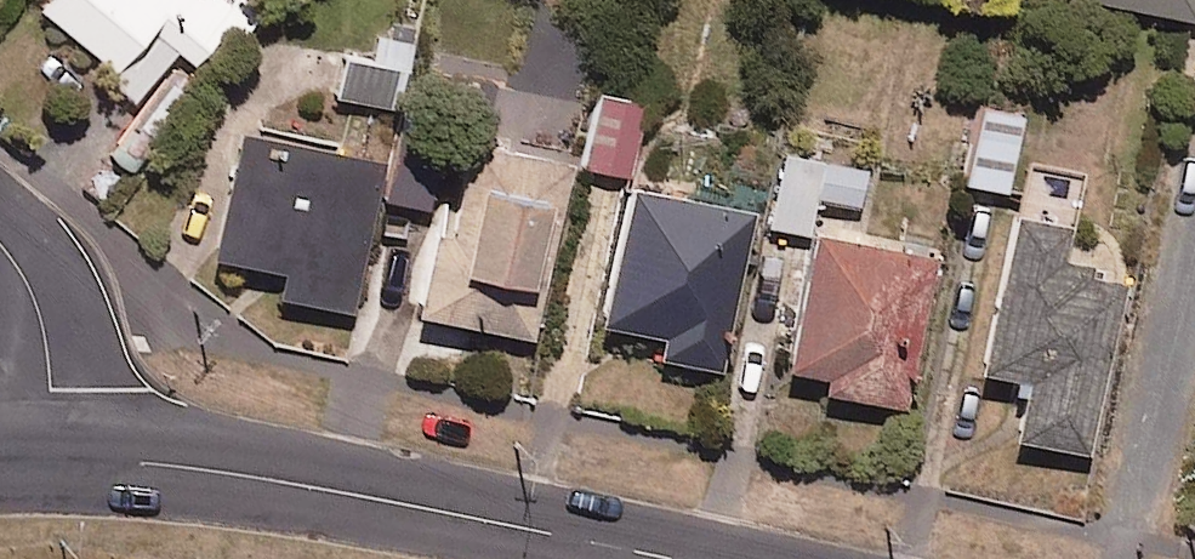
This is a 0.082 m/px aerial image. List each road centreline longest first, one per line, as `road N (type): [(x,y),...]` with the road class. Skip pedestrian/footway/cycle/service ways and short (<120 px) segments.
road 1 (tertiary): [(665,558),(320,488),(58,457)]
road 2 (residential): [(0,237),(35,292),(58,457)]

